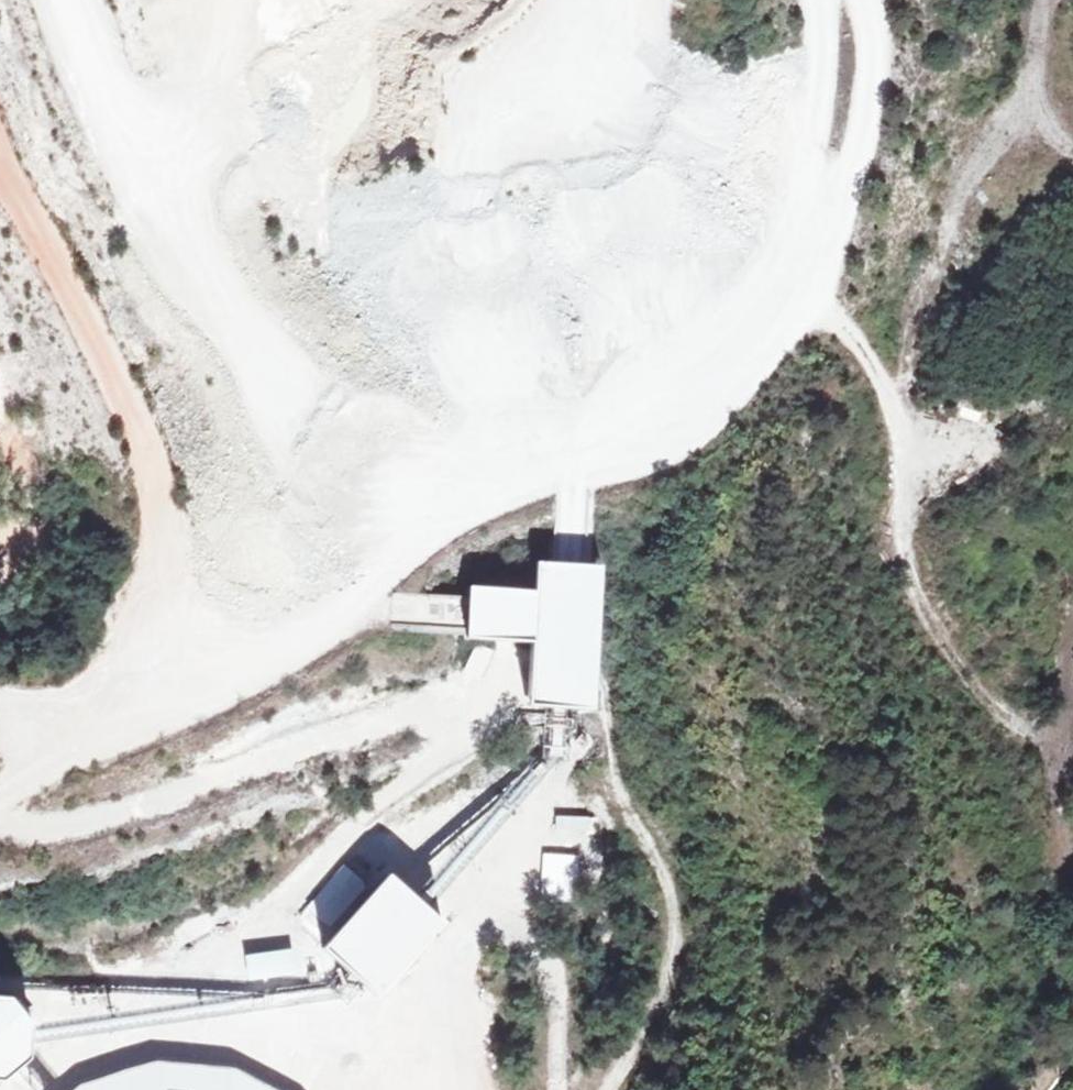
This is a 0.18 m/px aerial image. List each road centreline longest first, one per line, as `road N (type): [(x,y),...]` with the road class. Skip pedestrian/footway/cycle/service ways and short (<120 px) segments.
road 1 (track): [(835,0),(845,89),(822,230),(776,317),(673,412),(558,453),(433,519),(0,796)]
road 2 (track): [(1041,0),(1025,103),(954,198),(919,292),(897,376),(892,494),(906,582),(941,644),(998,714),(1046,739),(1069,723),(1072,678)]

